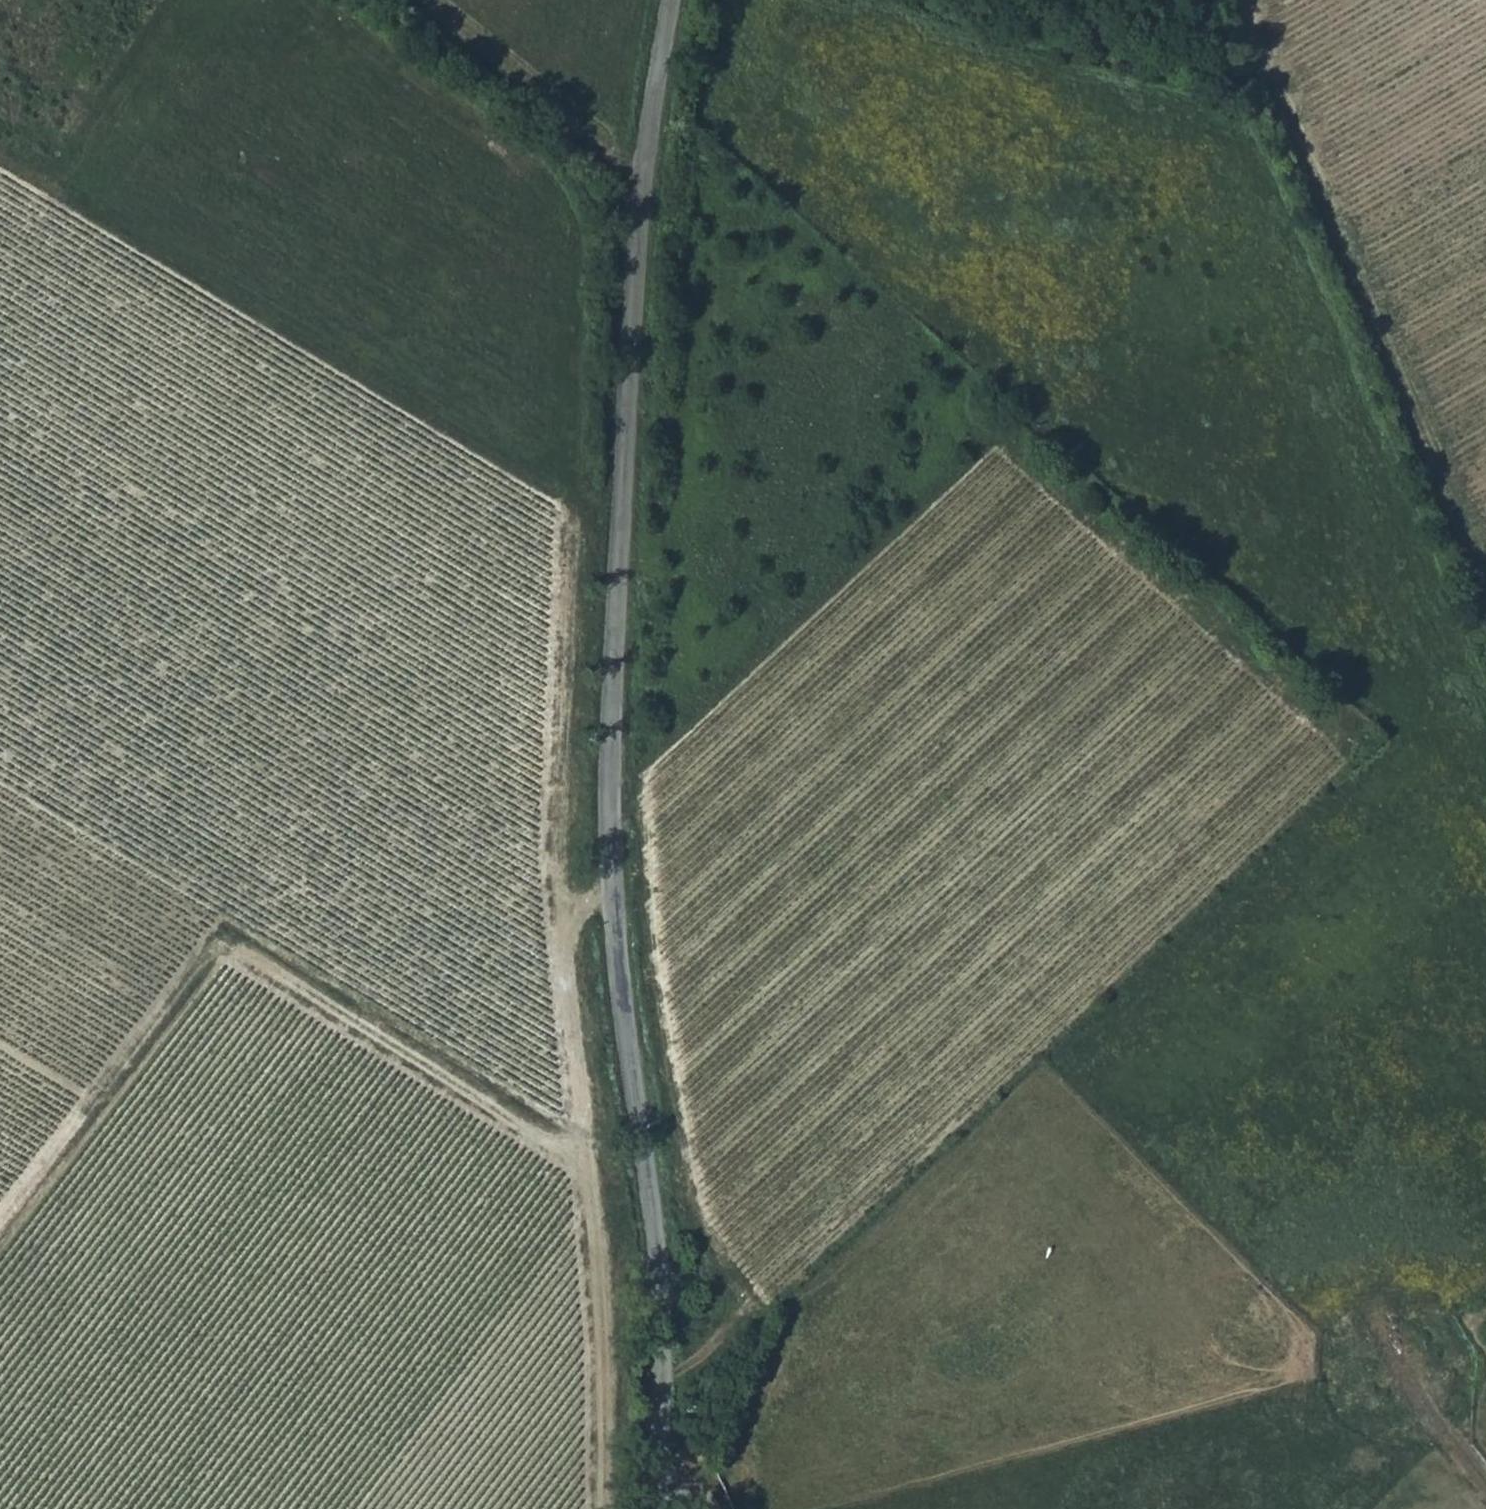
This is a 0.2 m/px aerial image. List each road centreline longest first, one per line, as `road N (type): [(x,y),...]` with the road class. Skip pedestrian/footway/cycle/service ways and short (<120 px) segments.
road 1 (unclassified): [(664,1508),(656,1233),(606,794),(646,182),(670,0)]
road 2 (track): [(0,1229),(225,941)]
road 3 (track): [(646,182),(408,0)]

